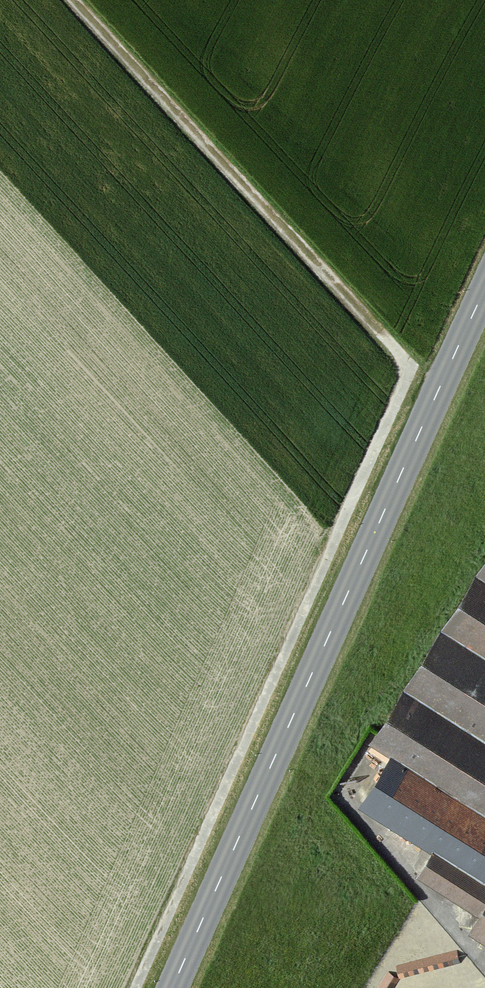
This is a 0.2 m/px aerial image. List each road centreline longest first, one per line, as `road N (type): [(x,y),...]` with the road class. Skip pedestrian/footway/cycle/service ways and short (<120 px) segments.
road 1 (track): [(110,987),(398,332),(86,0)]
road 2 (tertiary): [(172,987),(484,293)]

